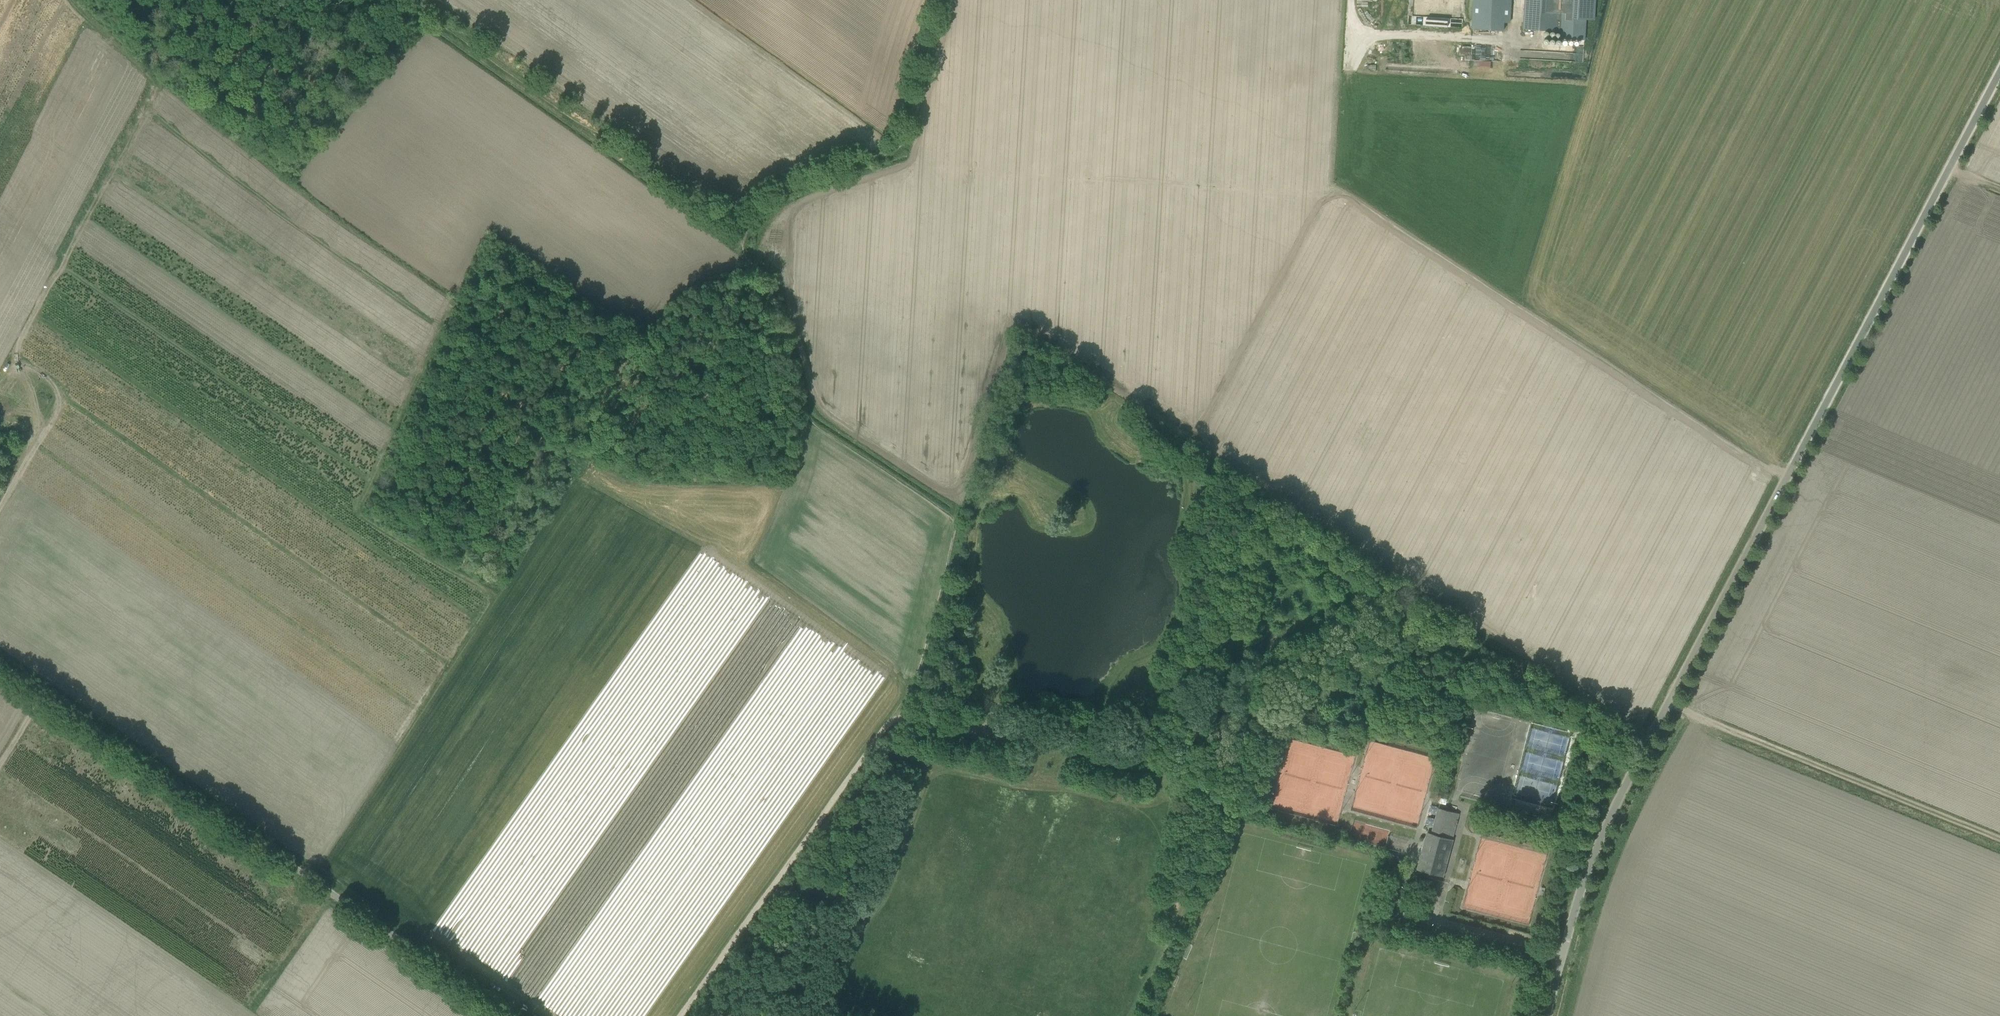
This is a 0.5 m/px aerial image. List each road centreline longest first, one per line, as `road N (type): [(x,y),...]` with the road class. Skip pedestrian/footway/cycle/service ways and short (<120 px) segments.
road 1 (unclassified): [(1543,1015),(1586,864),(1648,730),(1999,68)]
road 2 (unclassified): [(517,1015),(0,660)]
road 3 (track): [(680,1015),(897,715),(990,741)]
road 4 (track): [(740,242),(689,190),(586,128),(416,0)]

